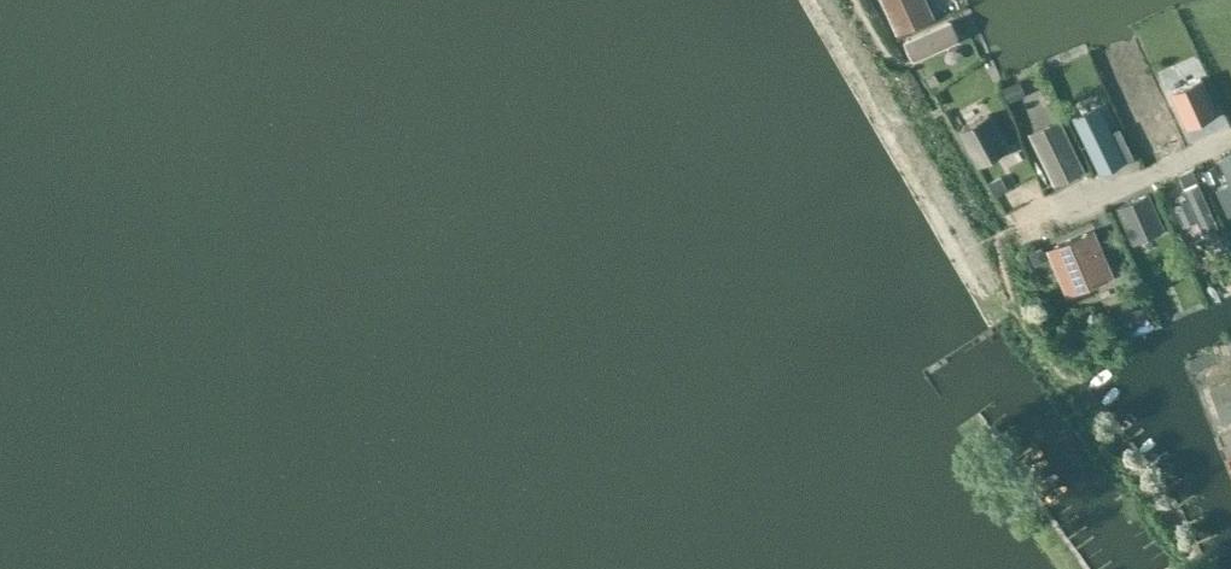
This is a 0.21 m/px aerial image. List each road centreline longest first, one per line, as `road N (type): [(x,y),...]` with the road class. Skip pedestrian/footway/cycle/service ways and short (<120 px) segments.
road 1 (residential): [(1050,216),(1230,138)]

